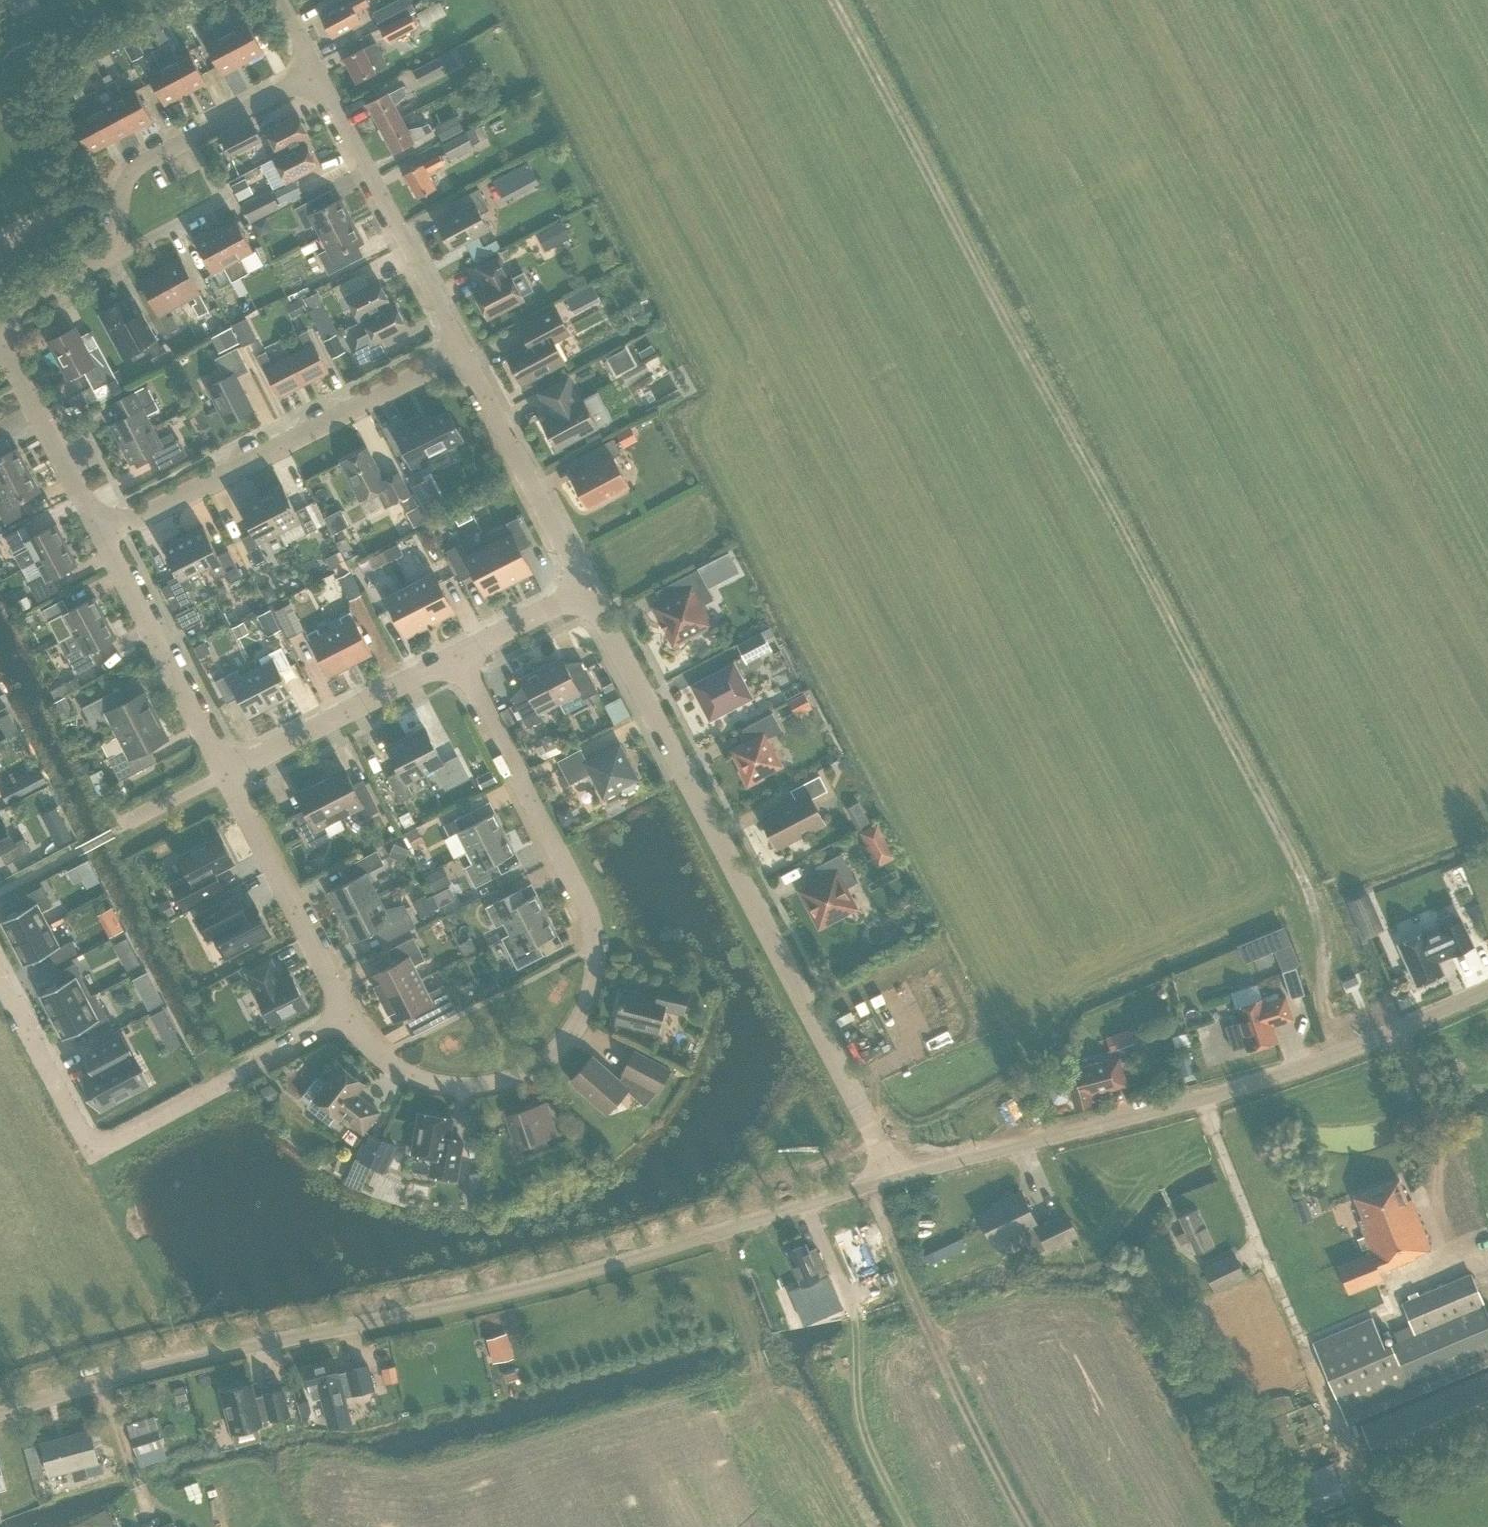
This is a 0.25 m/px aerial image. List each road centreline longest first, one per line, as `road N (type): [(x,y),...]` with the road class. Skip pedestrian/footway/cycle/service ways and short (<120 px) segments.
road 1 (track): [(1346,1049),(1326,1000),(1315,901),(832,0)]
road 2 (unclassified): [(0,1410),(227,1348),(547,1281),(894,1178)]
road 3 (residential): [(458,656),(589,909),(592,990),(556,1056),(516,1082),(469,1092),(404,1077),(364,1044),(348,1015)]
road 4 (unclassified): [(894,1178),(588,589)]
road 5 (unclassified): [(894,1178),(1208,1096),(1346,1049),(1487,986)]
road 6 (residential): [(0,978),(79,1131),(102,1145),(348,1015)]
road 7 (unclassified): [(0,317),(110,251),(124,187),(145,162),(317,71)]
road 8 (residential): [(102,536),(464,351)]
road 9 (track): [(872,1185),(921,1309),(1030,1526)]
road 10 (unclassified): [(464,351),(317,71)]
road 11 (track): [(1199,1098),(1320,1390)]
road 12 (residential): [(348,1015),(225,775)]
road 13 (residential): [(225,775),(102,536)]
road 14 (unclassified): [(588,589),(464,351)]
road 15 (residential): [(225,775),(458,656)]
road 16 (residential): [(0,338),(102,536)]
road 17 (track): [(1395,1028),(1469,1226)]
road 18 (track): [(856,1327),(861,1417),(912,1526)]
road 19 (residential): [(458,656),(588,589)]

